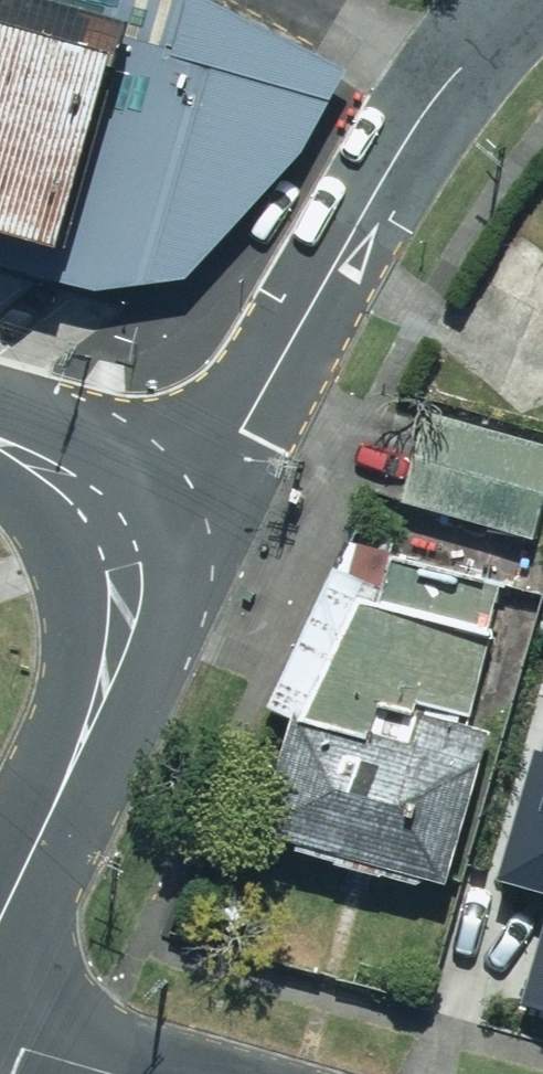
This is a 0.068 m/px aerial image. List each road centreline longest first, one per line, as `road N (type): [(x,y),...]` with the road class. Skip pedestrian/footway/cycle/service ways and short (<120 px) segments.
road 1 (residential): [(134,523),(181,498),(232,453),(349,231),(442,97),(527,0)]
road 2 (residential): [(134,523),(142,606),(128,661),(0,926)]
road 3 (residential): [(0,427),(72,457),(134,523)]
road 4 (residential): [(0,1037),(128,1073)]

